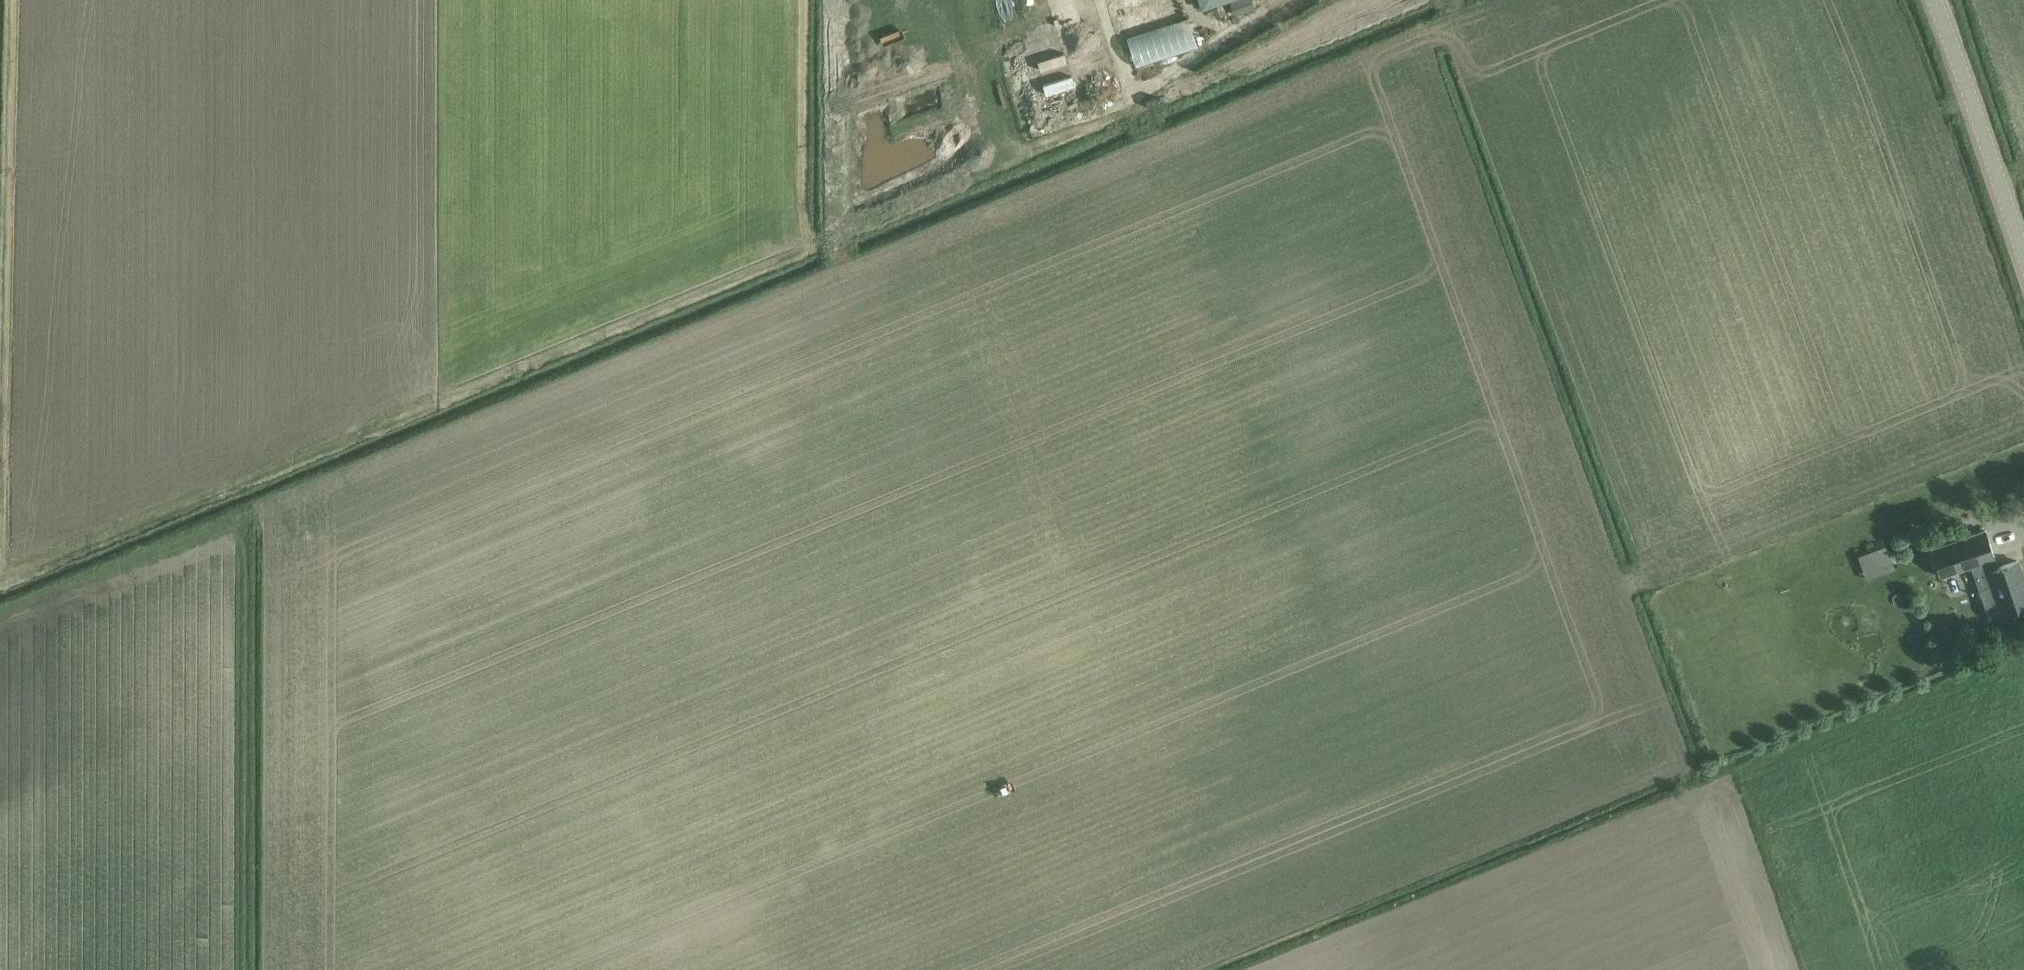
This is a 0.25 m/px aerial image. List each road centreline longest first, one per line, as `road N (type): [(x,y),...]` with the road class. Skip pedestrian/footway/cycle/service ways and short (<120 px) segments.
road 1 (tertiary): [(2023,257),(1933,0)]

